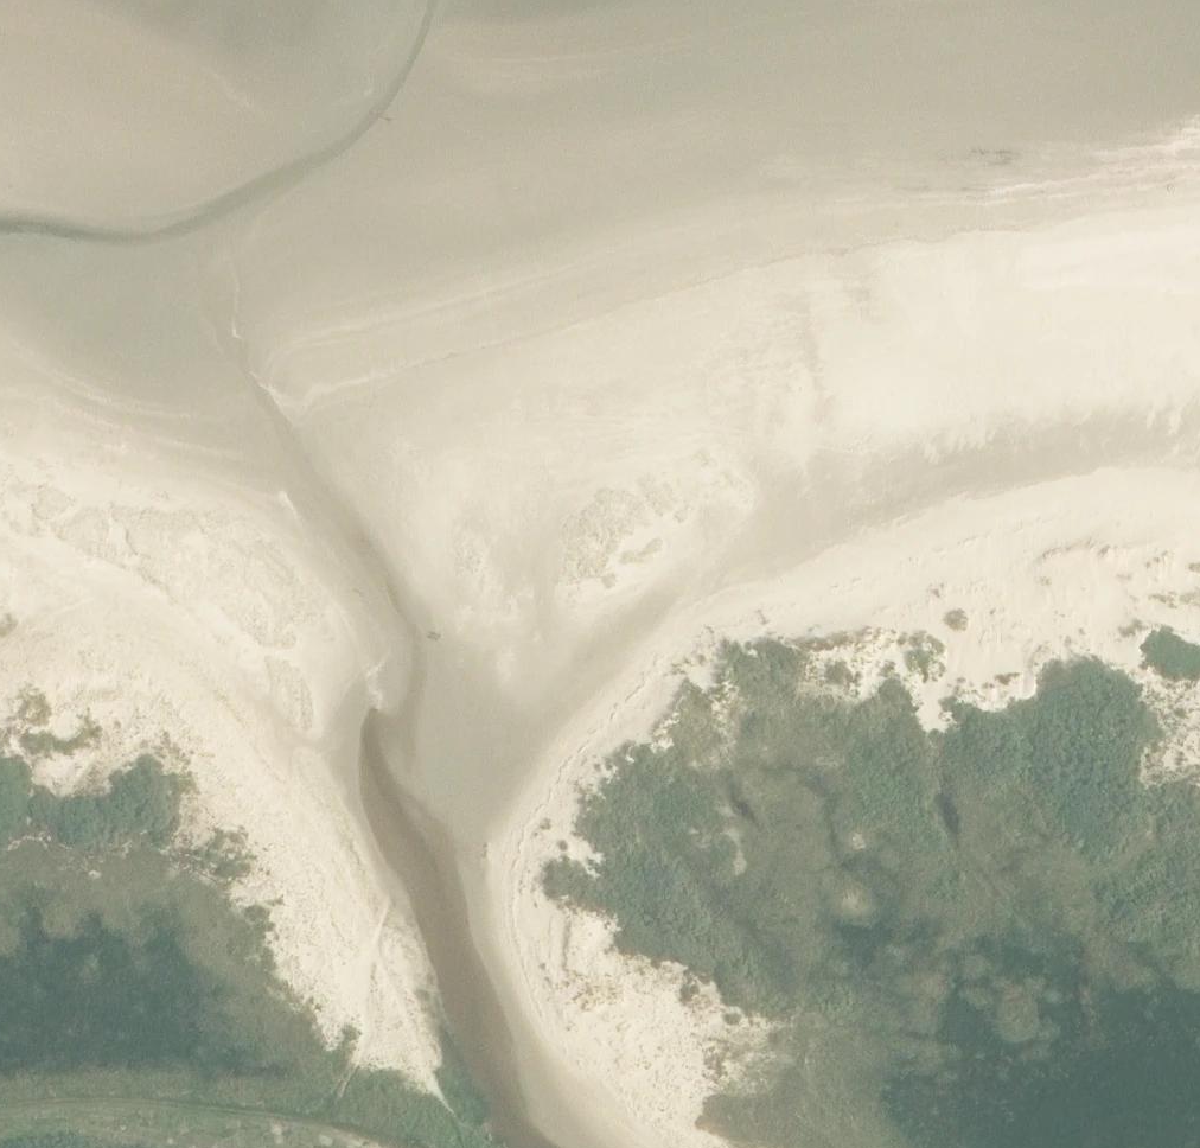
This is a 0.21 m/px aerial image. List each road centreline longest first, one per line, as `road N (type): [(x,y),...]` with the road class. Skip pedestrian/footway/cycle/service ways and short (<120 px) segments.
road 1 (track): [(399,1132),(160,1099),(0,1107)]
road 2 (track): [(427,1147),(399,1132),(191,876)]

